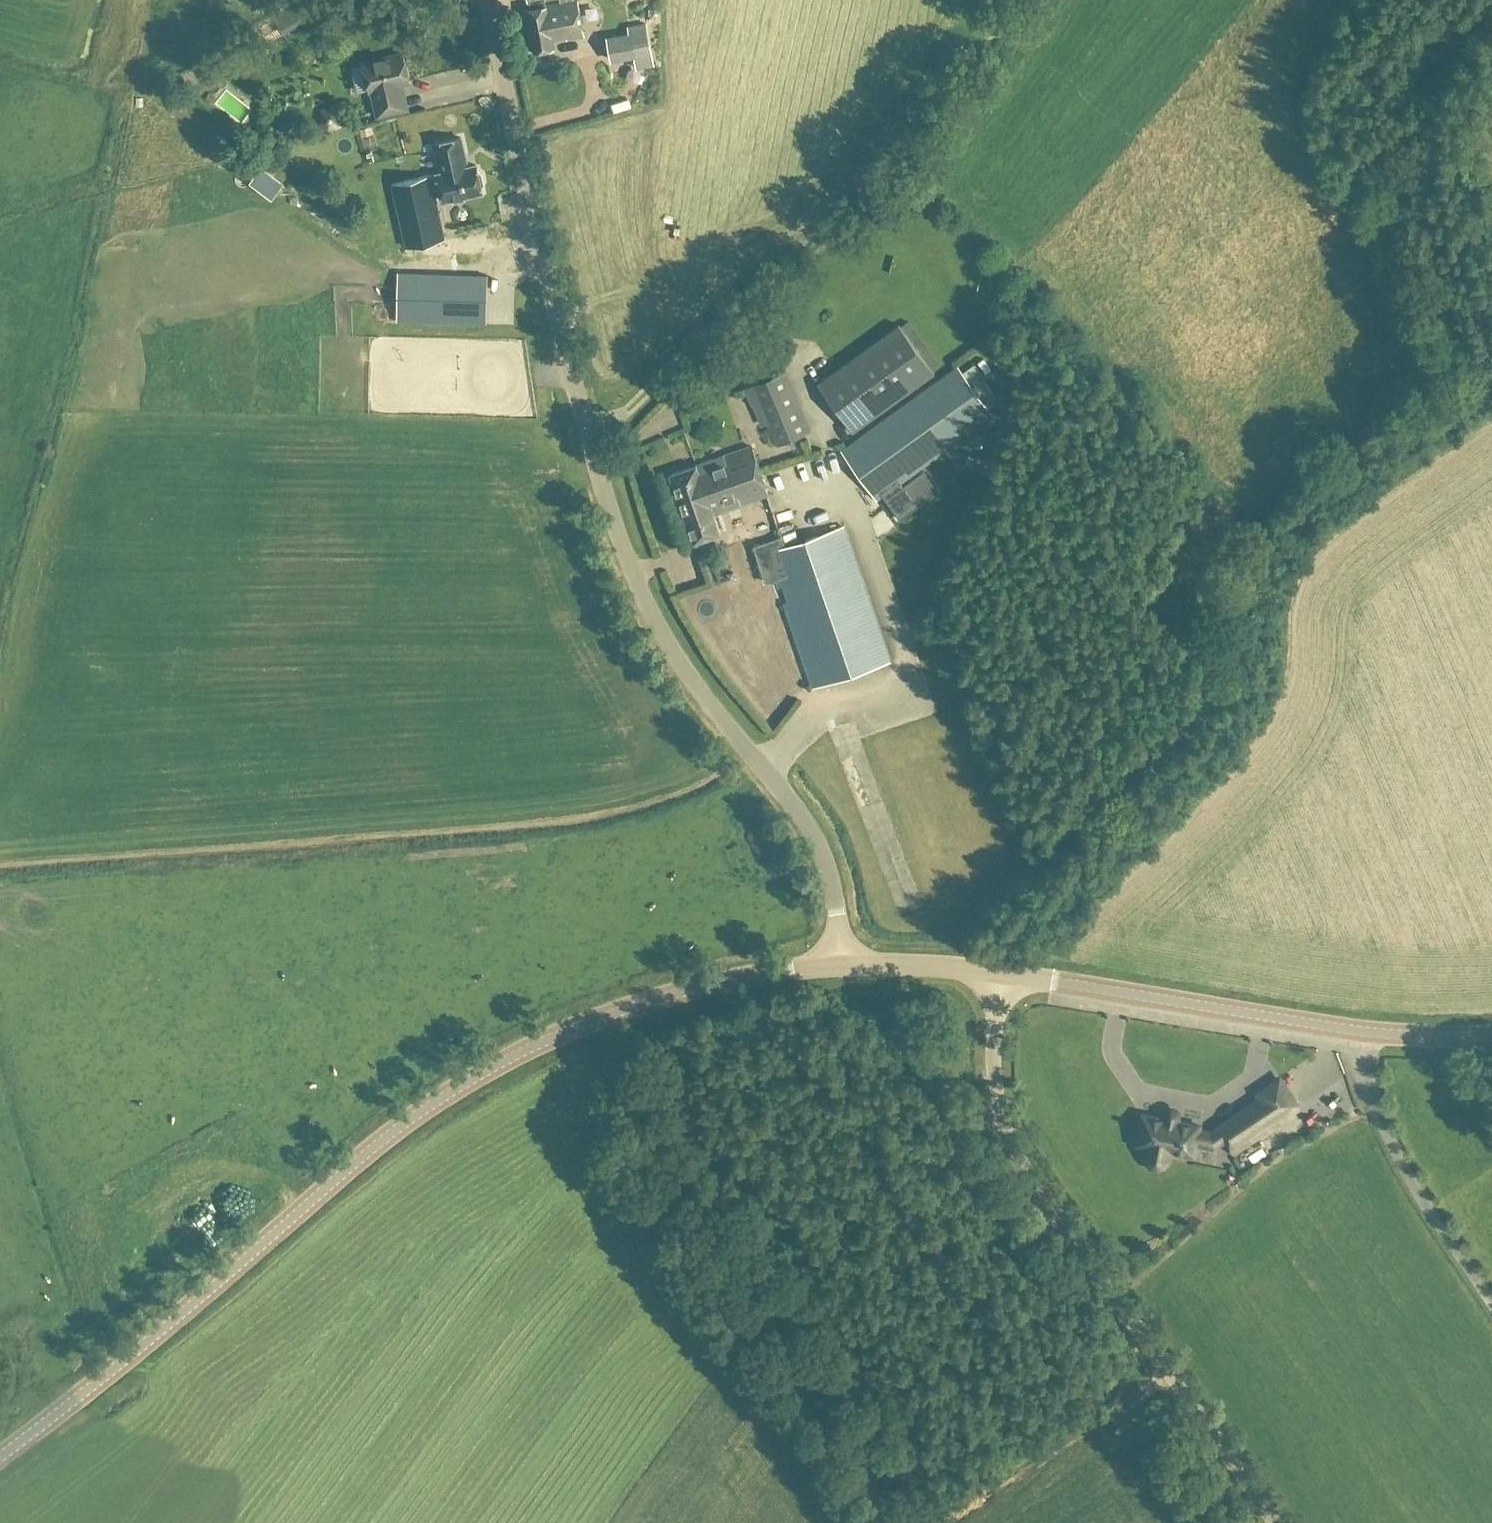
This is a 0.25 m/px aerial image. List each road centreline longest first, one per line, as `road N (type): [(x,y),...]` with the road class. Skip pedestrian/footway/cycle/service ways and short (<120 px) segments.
road 1 (unclassified): [(839,966),(838,902),(820,844),(689,672),(631,565),(573,392),(488,0)]
road 2 (tertiary): [(0,1459),(158,1335),(369,1151),(502,1060),(659,998),(766,973),(839,966)]
road 3 (unclassified): [(1287,1522),(1034,1187),(998,1094),(1001,978)]
road 4 (tertiary): [(1001,978),(1393,1035),(1491,1038)]
road 5 (tertiary): [(1001,978),(909,965),(839,966)]

